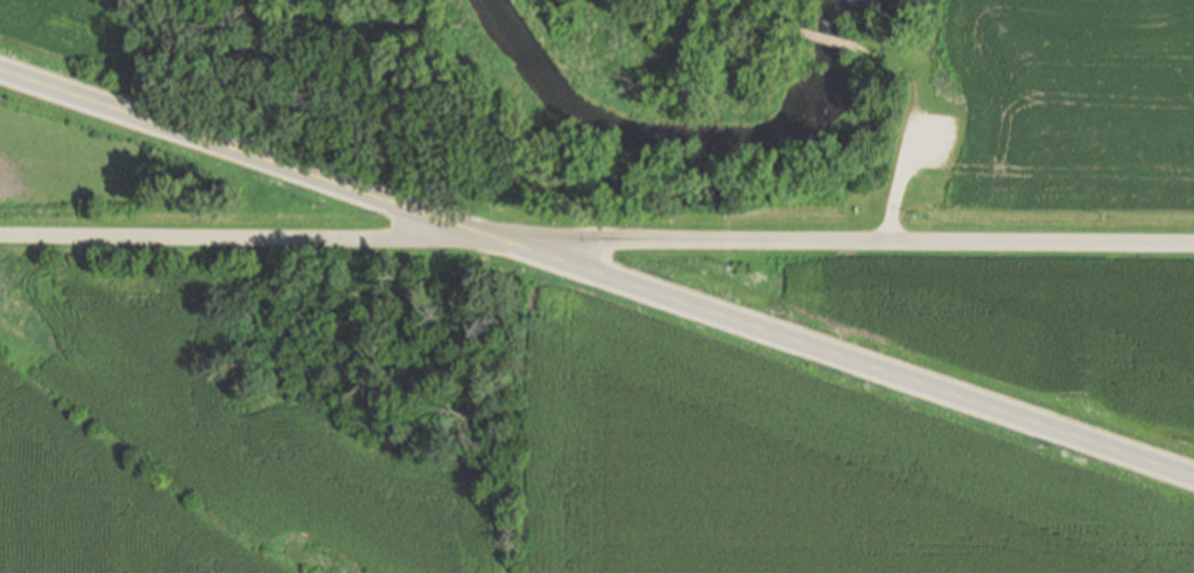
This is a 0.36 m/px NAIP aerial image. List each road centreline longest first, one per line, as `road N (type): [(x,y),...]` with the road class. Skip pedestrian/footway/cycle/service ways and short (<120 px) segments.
road 1 (primary): [(0,68),(1193,476)]
road 2 (residential): [(882,242),(1193,244)]
road 3 (residential): [(0,234),(134,235)]

